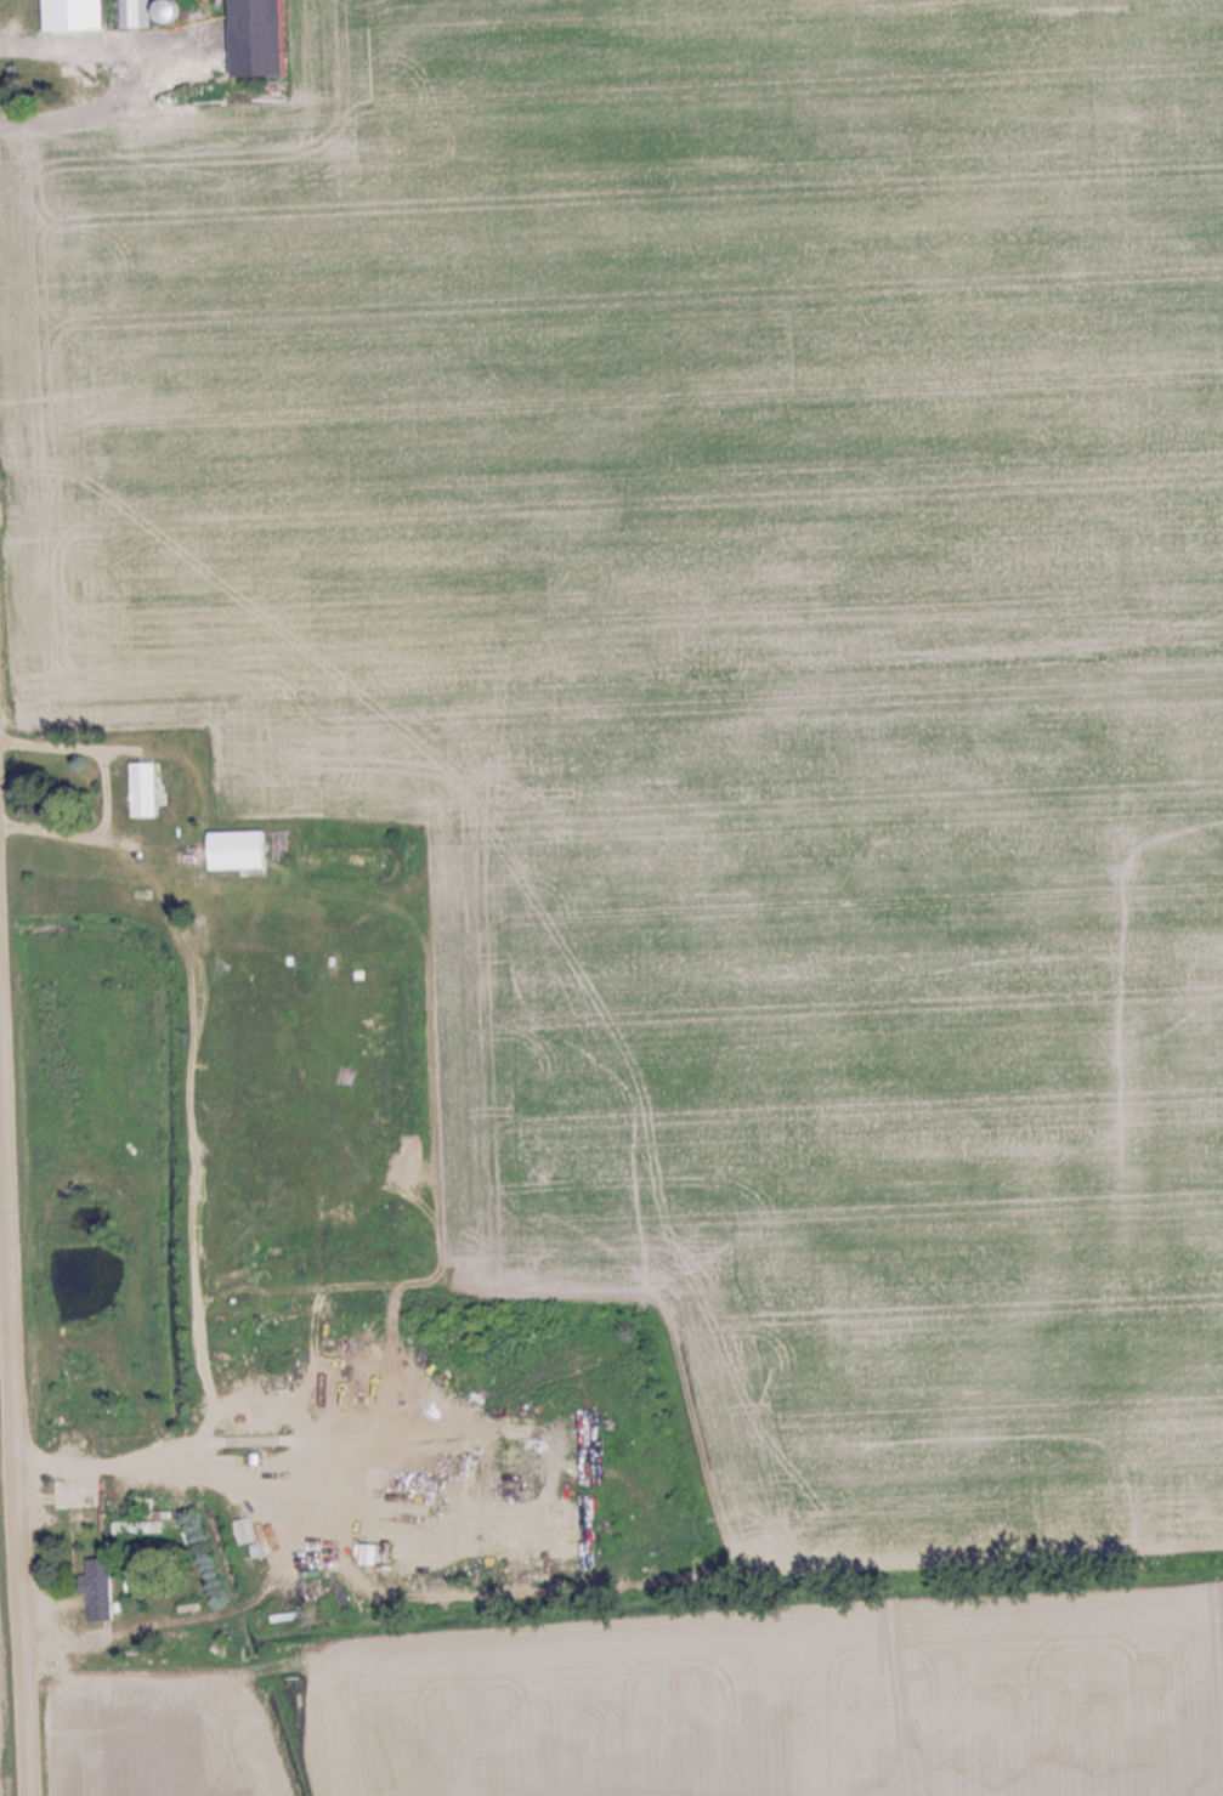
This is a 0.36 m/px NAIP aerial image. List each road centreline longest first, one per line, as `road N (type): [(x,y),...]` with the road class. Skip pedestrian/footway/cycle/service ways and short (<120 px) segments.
road 1 (residential): [(23,1795),(0,1230)]

